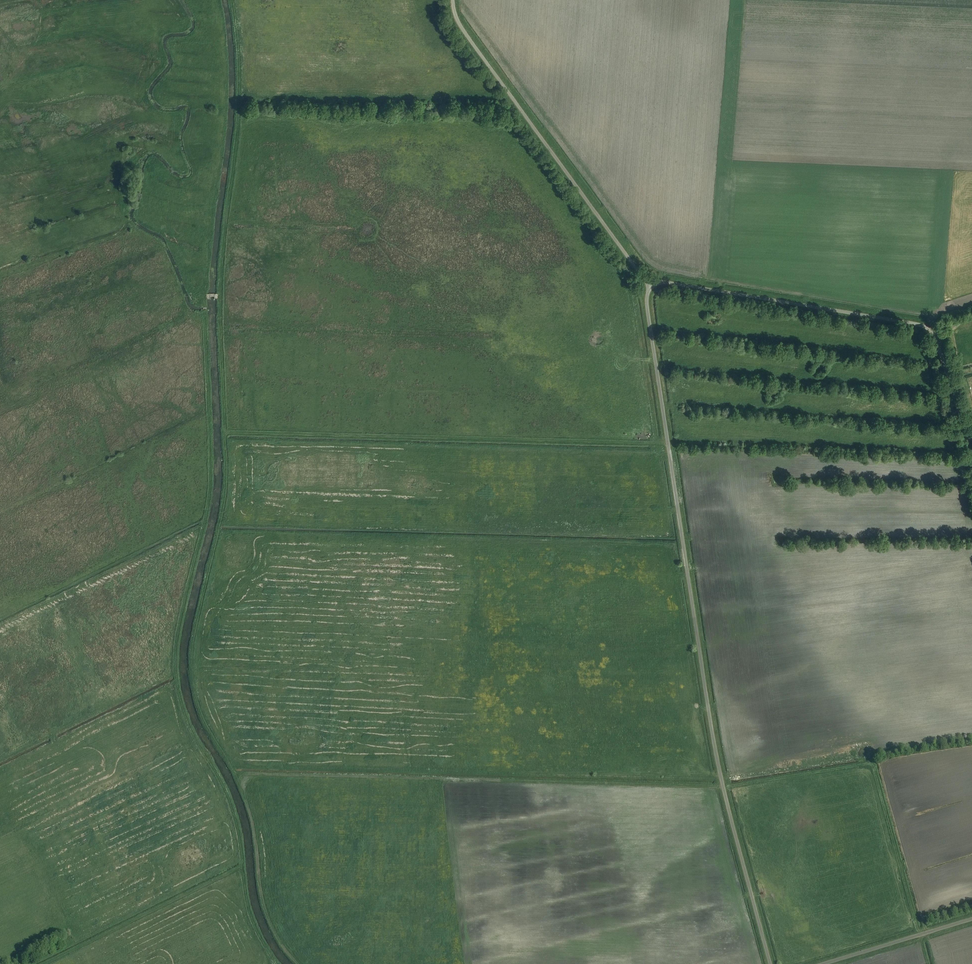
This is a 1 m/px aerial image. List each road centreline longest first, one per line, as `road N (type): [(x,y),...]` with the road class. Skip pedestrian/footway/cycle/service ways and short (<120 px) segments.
road 1 (unclassified): [(971,431),(926,328),(662,282),(648,290),(711,722),(771,963)]
road 2 (track): [(244,866),(42,963)]
road 3 (unclassified): [(823,963),(971,919)]

